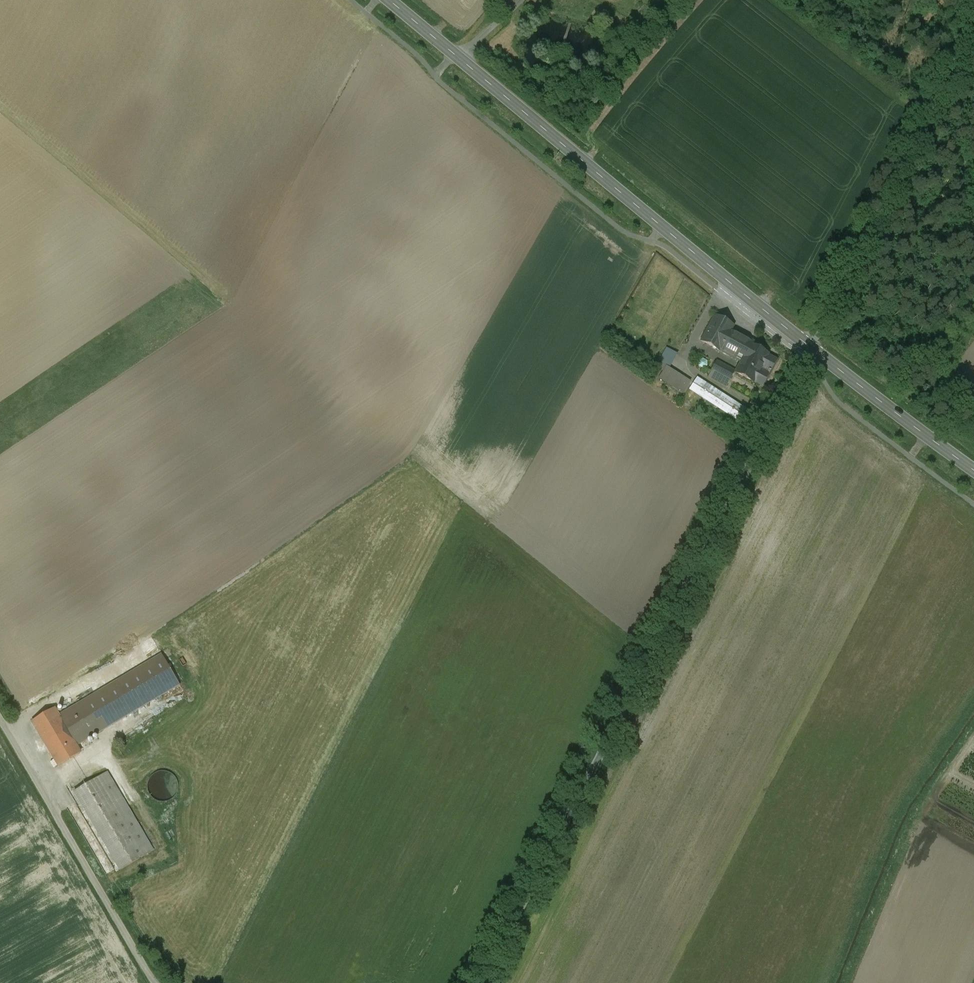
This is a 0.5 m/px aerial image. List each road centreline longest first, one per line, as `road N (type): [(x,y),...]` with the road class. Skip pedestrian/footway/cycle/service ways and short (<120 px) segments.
road 1 (unclassified): [(483,982),(811,349)]
road 2 (secondary): [(811,349),(388,0)]
road 3 (unclassified): [(811,349),(973,30)]
road 4 (unclassified): [(0,717),(159,982)]
road 5 (secondary): [(973,471),(811,349)]

